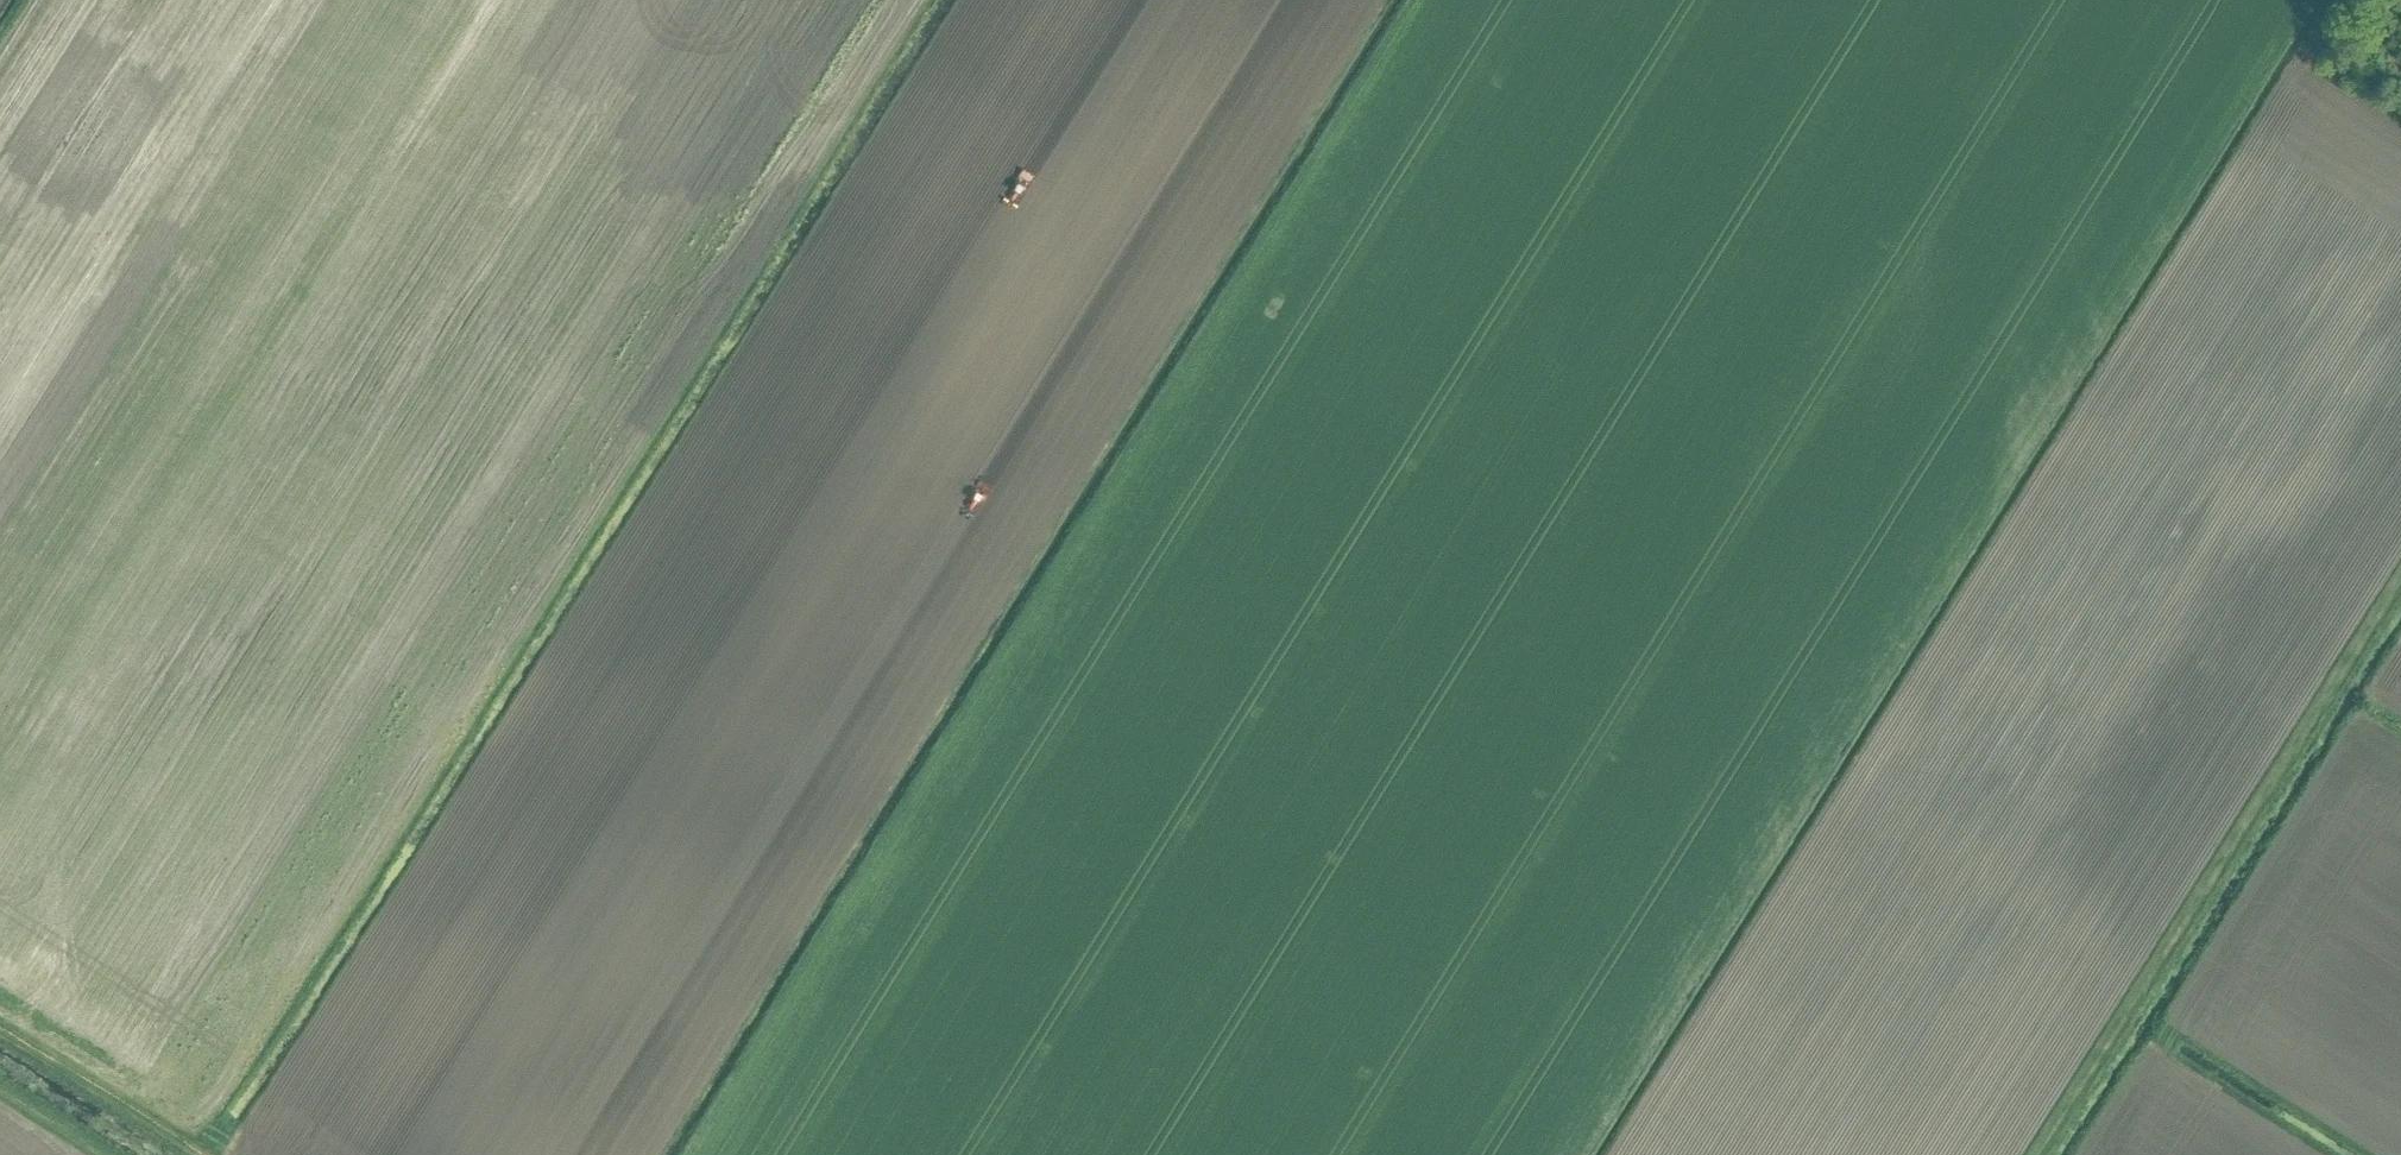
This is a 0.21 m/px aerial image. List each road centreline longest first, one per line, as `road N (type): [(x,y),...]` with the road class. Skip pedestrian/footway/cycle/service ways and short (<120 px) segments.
road 1 (track): [(2400,578),(2034,1154)]

